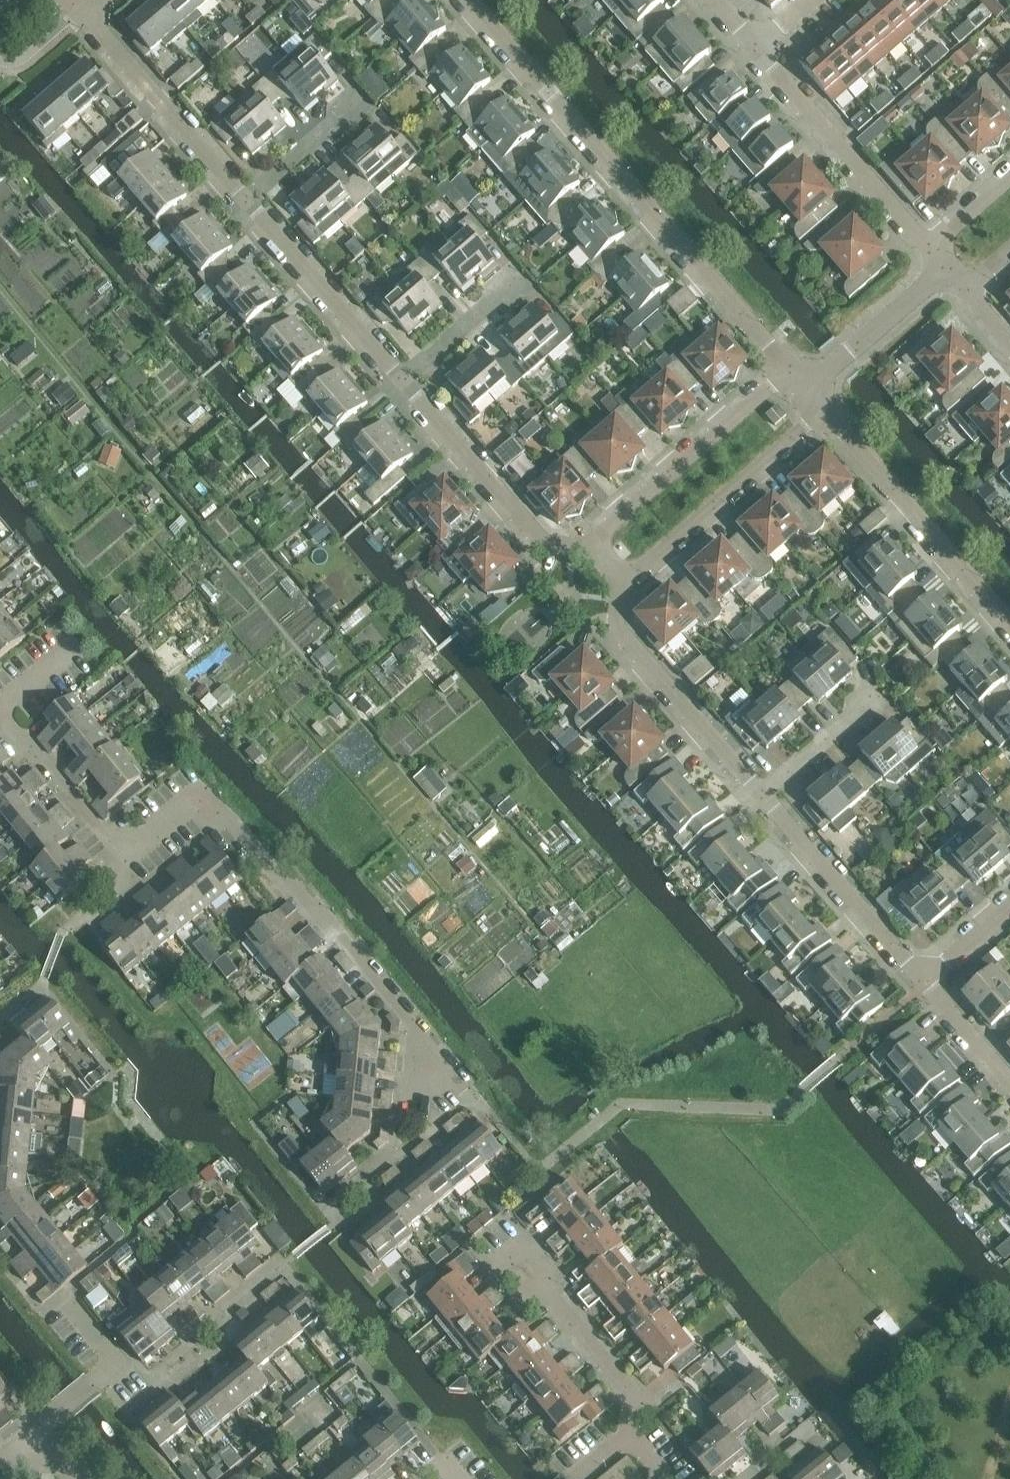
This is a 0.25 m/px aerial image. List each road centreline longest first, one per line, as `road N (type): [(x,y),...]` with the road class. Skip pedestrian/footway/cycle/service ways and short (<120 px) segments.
road 1 (residential): [(409,1025),(201,794),(120,860),(0,719)]
road 2 (unclassified): [(789,371),(462,0)]
road 3 (unclassified): [(1009,633),(828,415)]
road 4 (unclassified): [(627,588),(828,415)]
road 5 (unclassified): [(248,198),(88,13),(103,0)]
road 6 (unclassified): [(589,543),(789,371)]
road 7 (unclassified): [(761,794),(617,624),(627,588)]
road 8 (unclassified): [(928,251),(759,55)]
road 9 (unclassified): [(589,543),(550,547),(406,383)]
road 10 (unclassified): [(922,985),(761,794)]
road 11 (unclassified): [(406,383),(248,198)]
road 12 (residential): [(633,1433),(636,1405),(510,1253)]
road 13 (residential): [(324,1210),(397,1151),(409,1025)]
road 14 (residential): [(37,1432),(117,1365),(60,1295)]
road 15 (unclassified): [(808,391),(947,274)]
road 16 (unclassified): [(761,794),(879,690)]
road 17 (unclassified): [(406,383),(521,277)]
road 18 (unclassified): [(248,198),(362,98)]
road 19 (residential): [(1009,1085),(922,985)]

